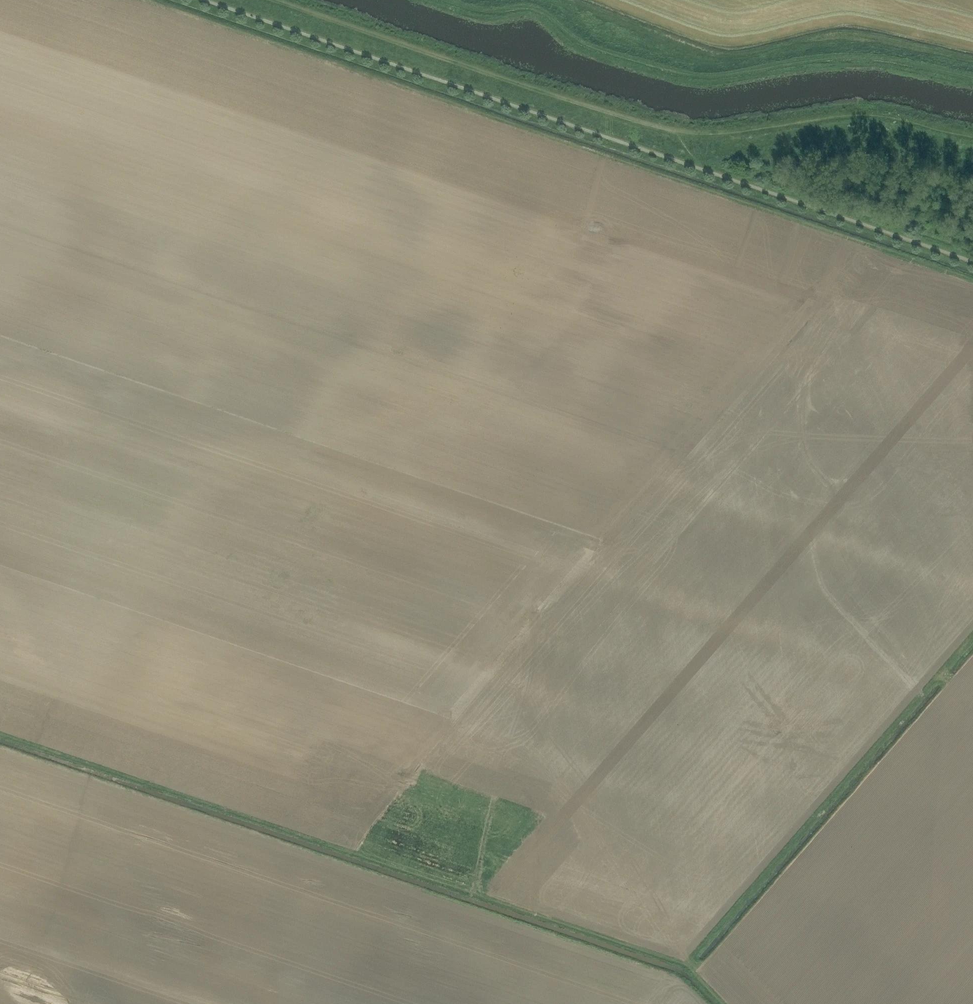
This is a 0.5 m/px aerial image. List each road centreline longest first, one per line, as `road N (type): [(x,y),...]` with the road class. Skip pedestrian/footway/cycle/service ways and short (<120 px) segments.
road 1 (track): [(972,81),(863,63),(689,79),(597,53),(545,15),(483,15),(434,0)]
road 2 (track): [(972,633),(688,958),(731,1003)]

